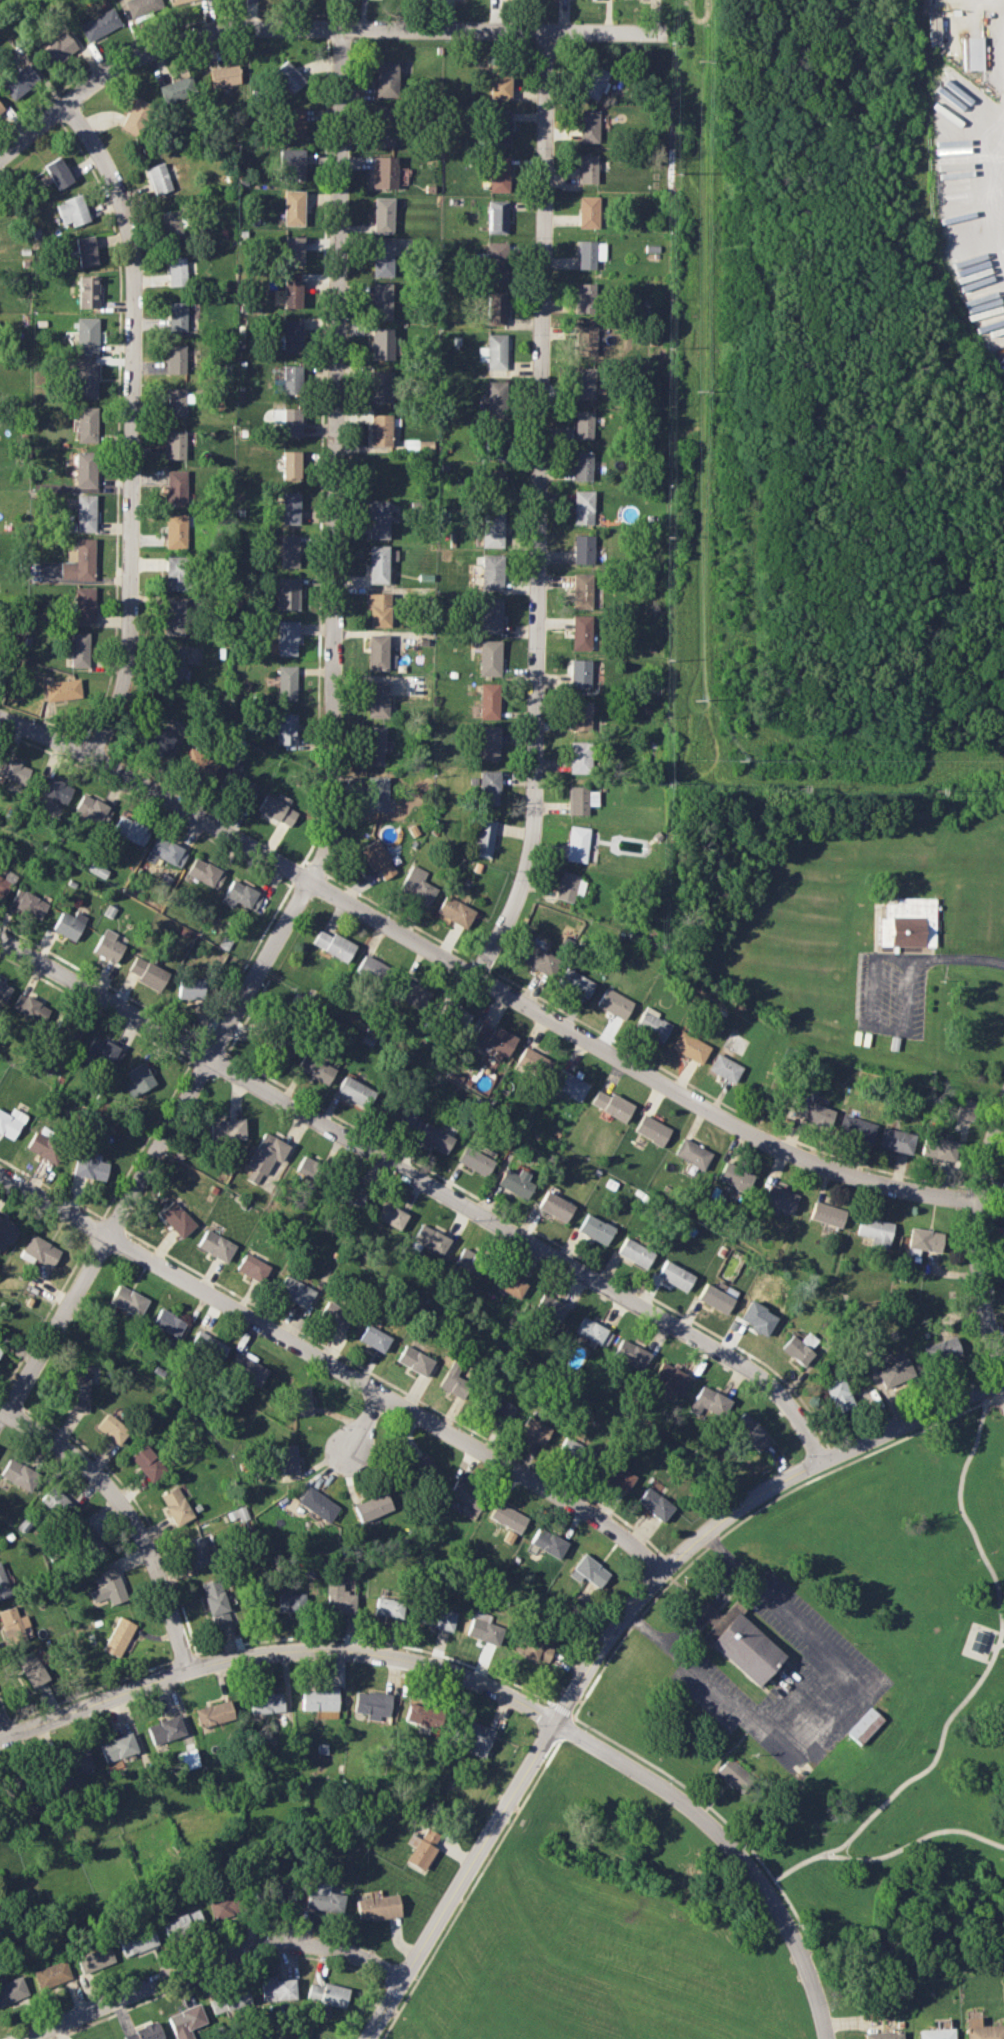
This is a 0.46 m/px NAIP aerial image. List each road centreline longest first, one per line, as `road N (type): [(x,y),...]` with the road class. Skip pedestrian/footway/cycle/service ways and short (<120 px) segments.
road 1 (residential): [(11,1413),(313,882),(332,825),(343,29)]
road 2 (residential): [(0,721),(92,759),(773,1146),(853,1177),(977,1199)]
road 3 (residential): [(0,940),(778,1390),(828,1459)]
road 4 (residential): [(477,977),(522,889),(536,817),(546,32)]
road 5 (residential): [(0,1175),(389,1393),(597,1519),(662,1572)]
road 6 (residential): [(0,155),(117,66),(213,29),(669,34)]
road 7 (residential): [(92,759),(124,690),(135,277),(114,184),(64,107)]
road 8 (residential): [(0,1743),(211,1660),(277,1651),(344,1651),(438,1668),(558,1721)]
road 9 (residential): [(558,1721),(625,1615),(712,1525),(828,1459),(1003,1380)]
road 10 (residential): [(823,2038),(788,1939),(744,1868),(697,1817),(558,1721)]
road 11 (residential): [(27,2038),(277,1942),(332,1948),(406,1976)]
road 12 (residential): [(373,2038),(558,1721)]
road 13 (residential): [(0,1407),(85,1458),(125,1494),(171,1598),(187,1672)]
road 14 (residential): [(1003,1367),(985,1306),(976,1231),(977,1199),(1003,1117)]

